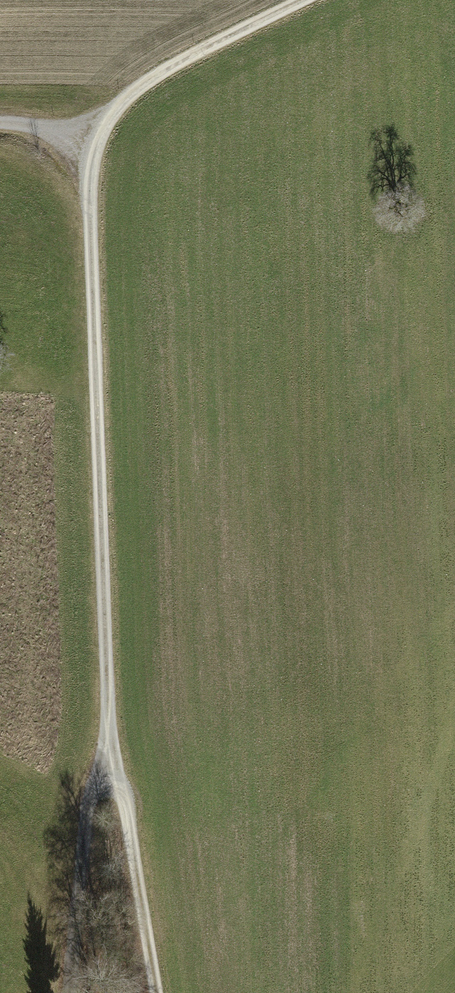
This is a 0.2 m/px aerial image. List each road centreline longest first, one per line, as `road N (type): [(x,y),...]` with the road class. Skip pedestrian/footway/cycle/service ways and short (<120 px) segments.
road 1 (track): [(302,0),(131,90),(91,151),(109,787)]
road 2 (track): [(109,787),(88,801),(69,992)]
road 3 (track): [(109,787),(123,804),(156,992)]

